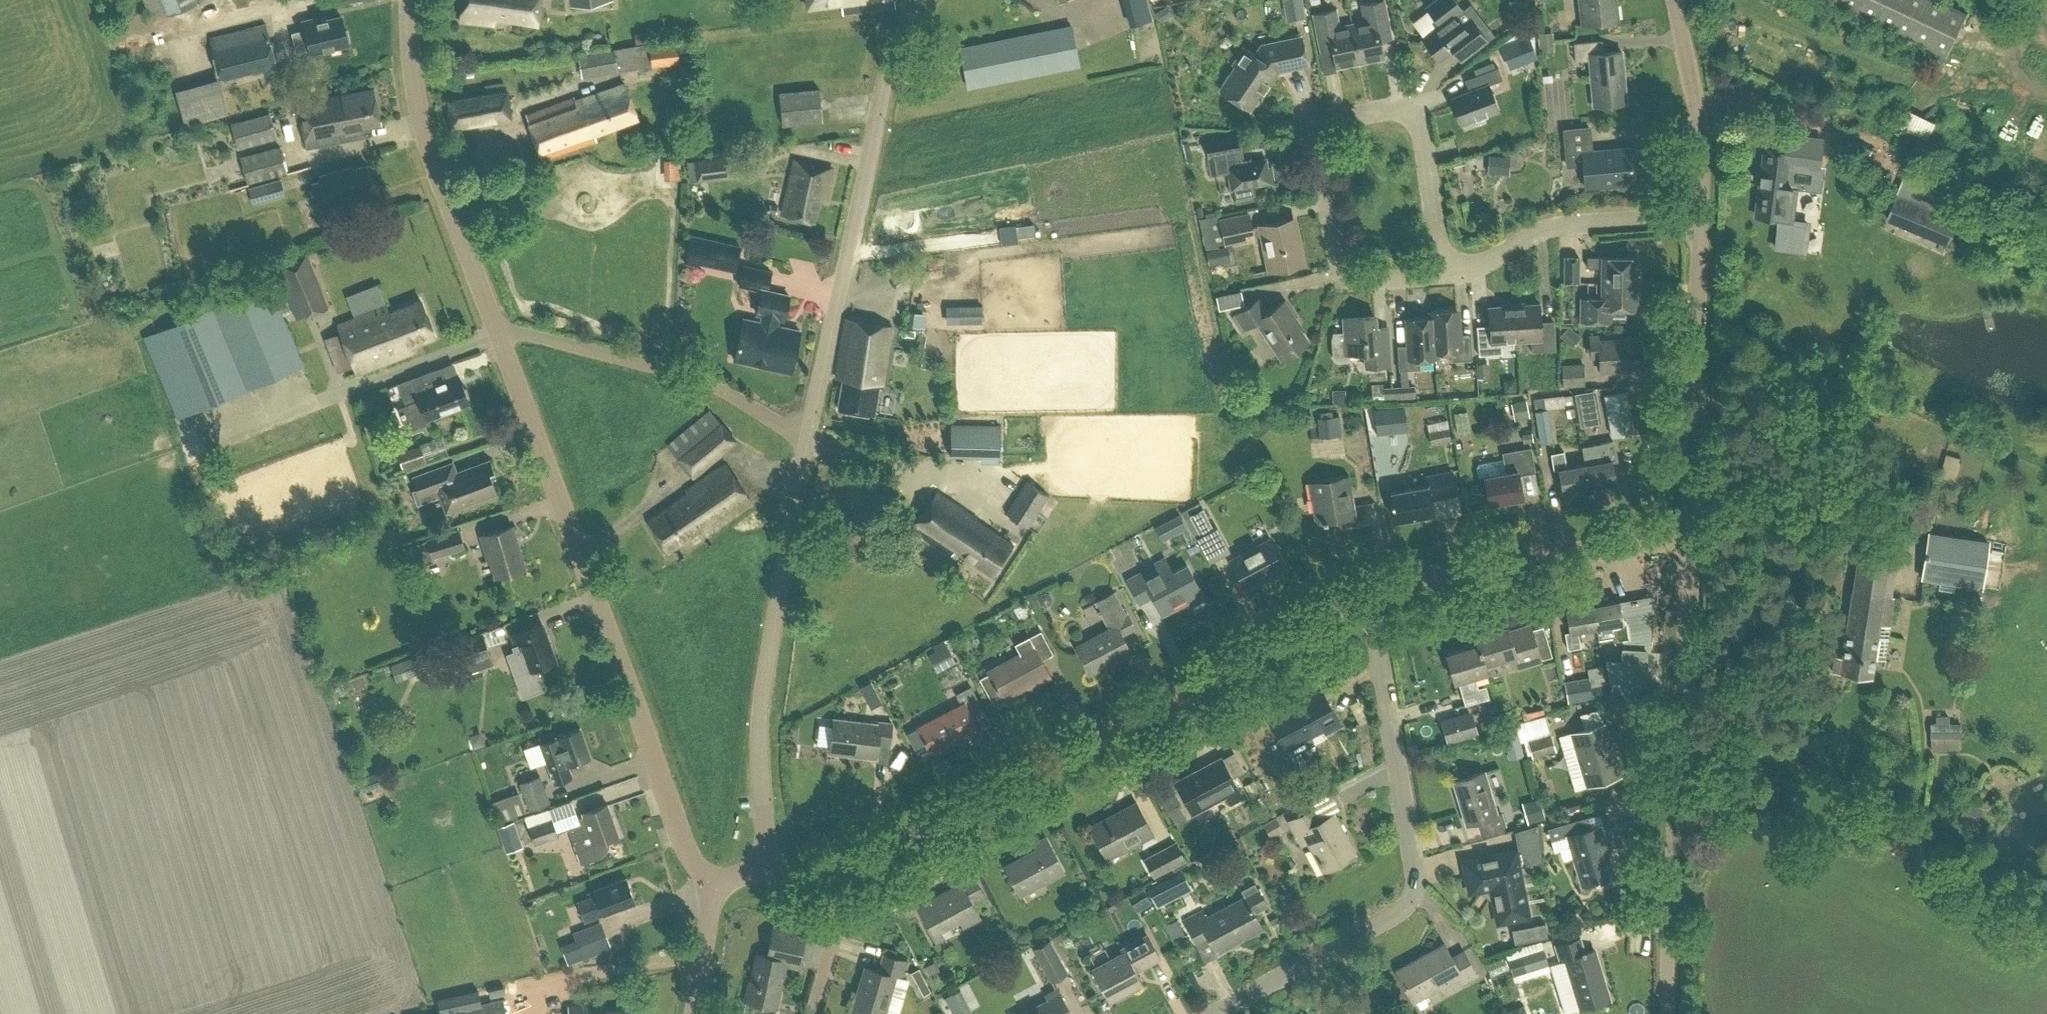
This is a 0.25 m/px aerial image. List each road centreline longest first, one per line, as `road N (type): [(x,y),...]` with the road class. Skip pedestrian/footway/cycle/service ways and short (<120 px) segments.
road 1 (residential): [(826,876),(1368,595)]
road 2 (tertiary): [(708,889),(671,813),(500,339)]
road 3 (residential): [(1215,1013),(1399,911),(1416,893),(1368,595)]
road 4 (unclassified): [(1671,1013),(1689,532)]
road 5 (unclassified): [(808,434),(893,54),(918,0)]
road 6 (unclassified): [(769,866),(761,711),(808,434)]
road 7 (residential): [(1442,270),(1345,275),(1317,149),(1329,123),(1404,106),(1421,121)]
road 8 (tertiary): [(500,339),(434,163),(417,79),(413,0)]
road 9 (residential): [(1368,595),(1401,581),(1689,532)]
road 10 (residential): [(808,434),(681,372),(525,333),(500,339)]
road 11 (unclassified): [(1689,532),(1701,217)]
road 12 (residential): [(1442,270),(1476,268),(1538,232),(1578,221),(1701,217)]
road 13 (unclassified): [(1701,217),(1698,123),(1675,0)]
road 14 (residential): [(1421,121),(1442,270)]
road 15 (residential): [(813,1013),(830,945),(826,876)]
road 16 (tertiary): [(689,1013),(708,889)]

